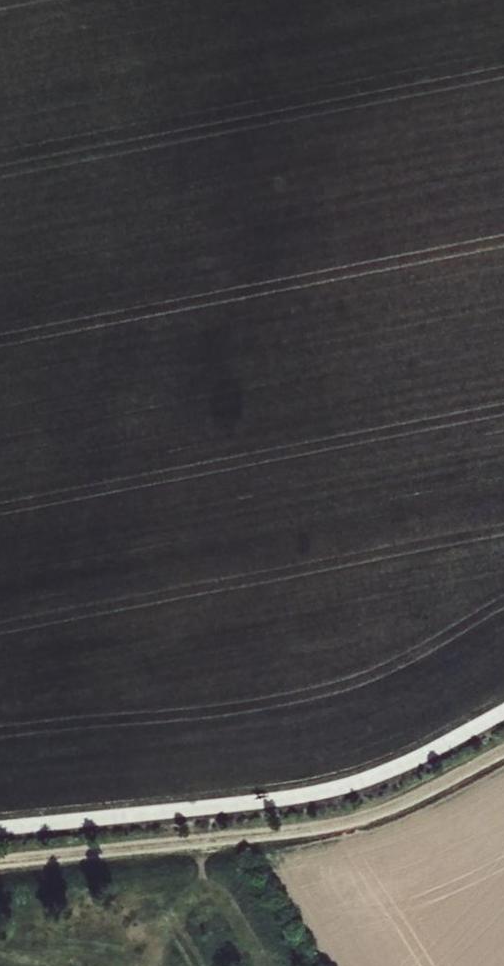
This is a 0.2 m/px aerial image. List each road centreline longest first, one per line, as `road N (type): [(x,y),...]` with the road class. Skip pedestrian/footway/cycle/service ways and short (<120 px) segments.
road 1 (track): [(503,752),(411,800),(328,828),(0,863)]

